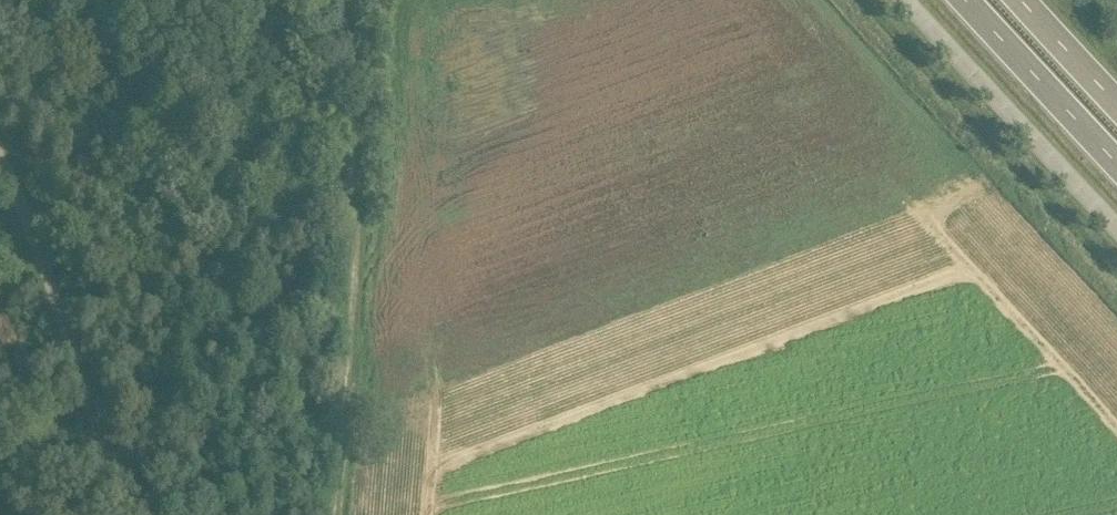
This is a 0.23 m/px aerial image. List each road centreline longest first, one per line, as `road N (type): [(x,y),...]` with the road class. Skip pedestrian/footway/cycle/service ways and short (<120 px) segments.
road 1 (track): [(337,514),(357,265),(347,0)]
road 2 (unclassified): [(129,514),(0,159)]
road 3 (unclassified): [(1116,233),(899,0)]
road 4 (primary): [(955,0),(1116,168)]
road 5 (primary): [(1116,100),(1022,0)]

